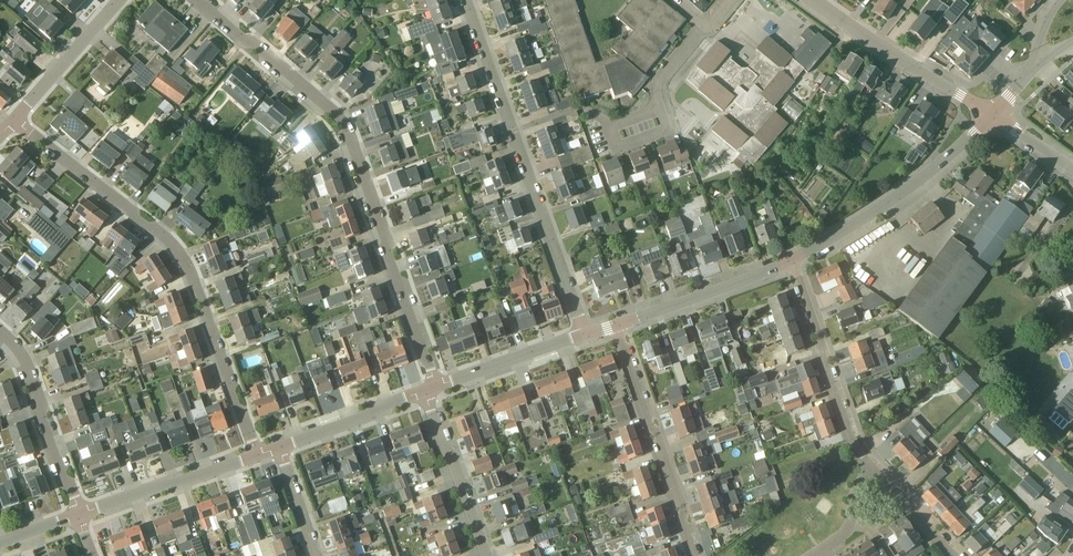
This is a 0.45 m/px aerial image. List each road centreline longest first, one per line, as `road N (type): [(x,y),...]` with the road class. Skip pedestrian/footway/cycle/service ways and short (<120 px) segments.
road 1 (residential): [(439,389),(334,121),(201,0)]
road 2 (residential): [(256,454),(178,252),(14,122)]
road 3 (residential): [(586,336),(468,0)]
road 4 (tertiary): [(792,260),(881,208),(992,116)]
road 5 (residential): [(695,555),(619,326)]
road 6 (residential): [(792,260),(852,440),(876,471)]
road 7 (residential): [(992,116),(814,0)]
road 8 (residential): [(82,516),(35,382),(0,332)]
road 9 (tertiary): [(619,326),(792,260)]
road 10 (tertiary): [(82,516),(256,454)]
road 11 (residential): [(487,555),(426,393)]
road 12 (residential): [(14,122),(119,0)]
road 13 (tertiary): [(278,446),(426,393)]
road 14 (tertiary): [(439,389),(586,336)]

